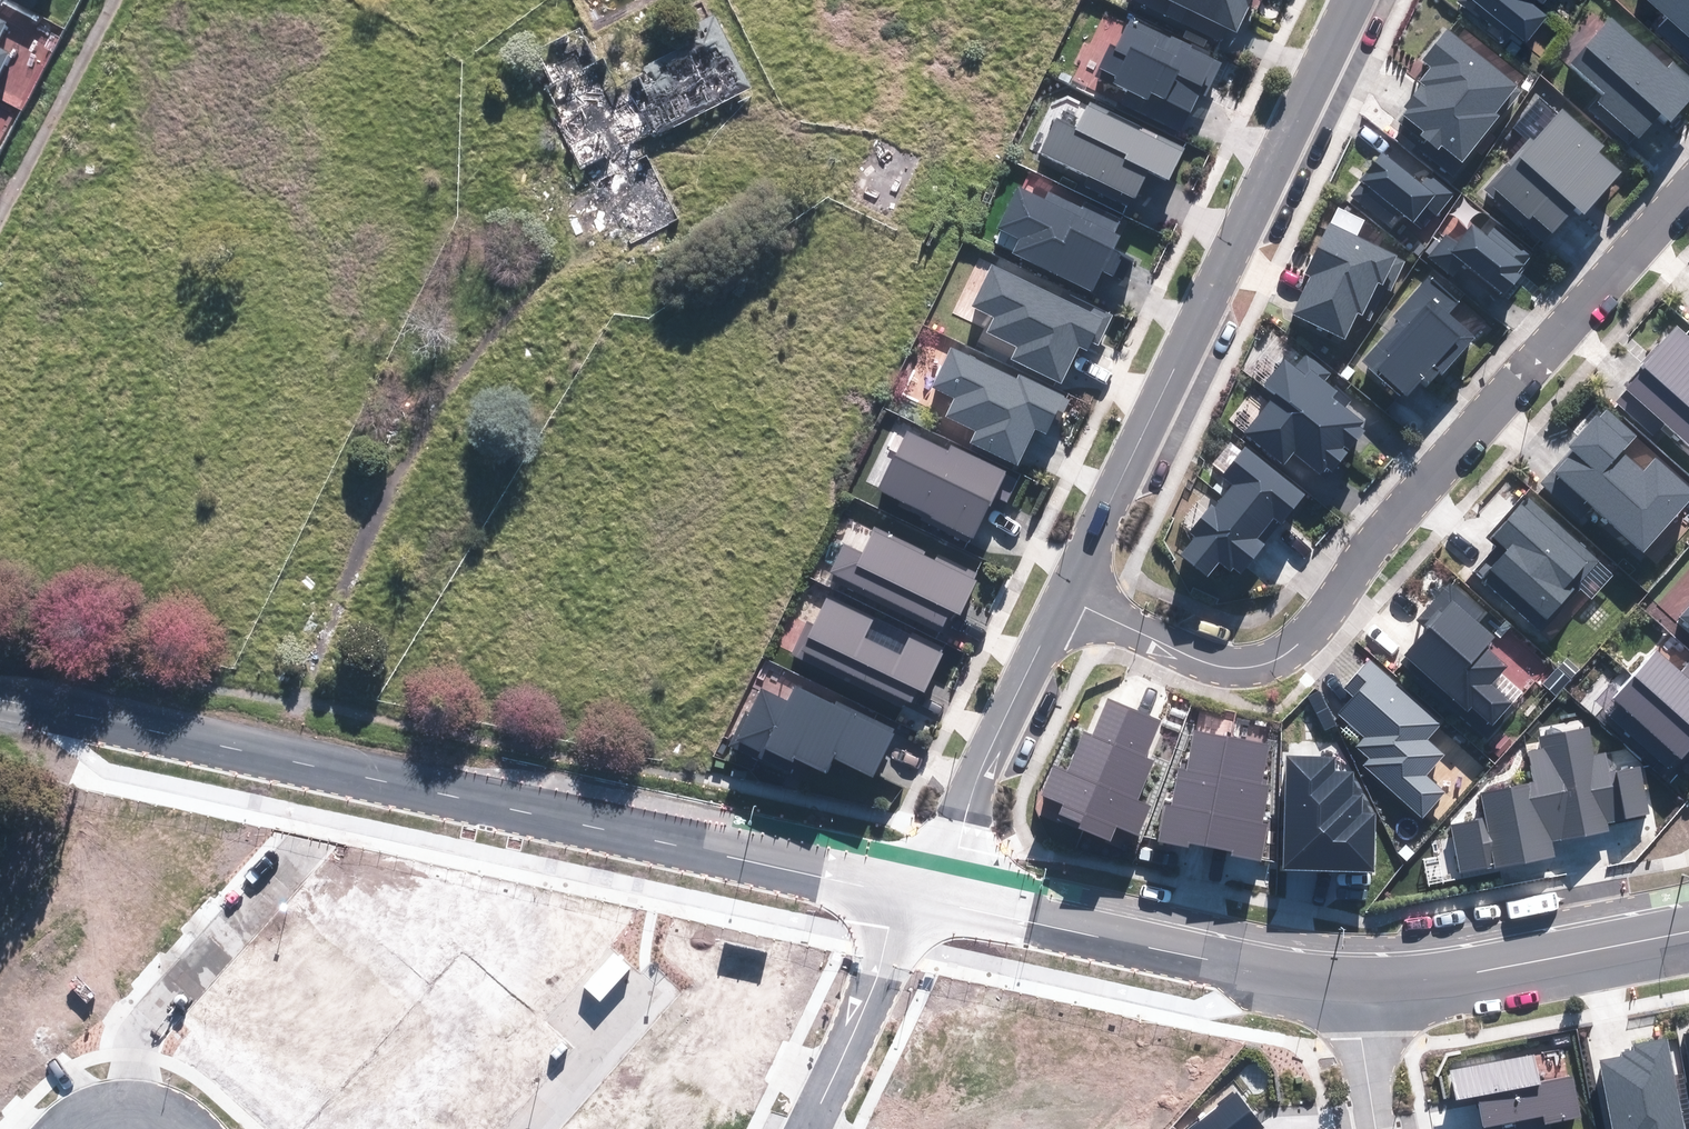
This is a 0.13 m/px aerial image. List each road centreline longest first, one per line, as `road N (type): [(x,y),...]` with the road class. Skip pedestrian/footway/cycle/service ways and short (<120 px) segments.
road 1 (unknown): [(946,0),(658,606),(615,618),(157,381)]
road 2 (residential): [(0,702),(910,902)]
road 3 (residential): [(1062,612),(1210,668),(1257,664),(1313,635),(1688,201)]
road 4 (unknown): [(355,0),(0,684)]
road 5 (residential): [(1062,612),(1354,0)]
road 6 (residential): [(910,902),(1269,982),(1353,988)]
road 7 (residential): [(1353,988),(1688,931)]
road 8 (residential): [(140,1121),(146,1024),(304,850)]
road 9 (residential): [(910,902),(960,847),(987,761),(1062,612)]
road 10 (residential): [(910,902),(807,1128)]
road 11 (residential): [(521,1128),(650,988)]
road 12 (residential): [(1377,1128),(1353,988)]

